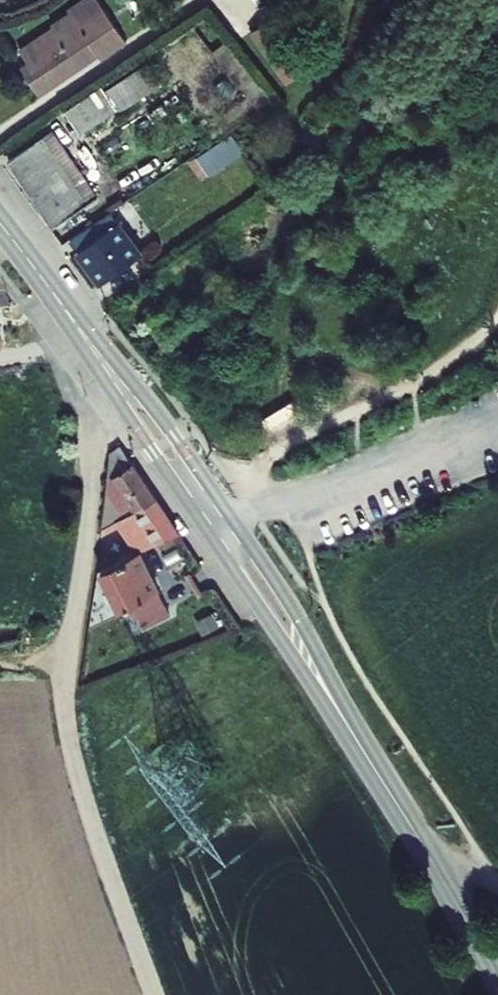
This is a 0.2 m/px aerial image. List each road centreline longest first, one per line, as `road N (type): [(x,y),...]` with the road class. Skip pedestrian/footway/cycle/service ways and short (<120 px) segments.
road 1 (track): [(106,407),(64,694),(81,777),(156,994)]
road 2 (secondary): [(372,764),(267,569),(153,407),(89,342)]
road 3 (secondary): [(89,342),(152,452),(372,764)]
road 4 (secondary): [(372,764),(497,979)]
road 5 (secondary): [(0,224),(89,342)]

